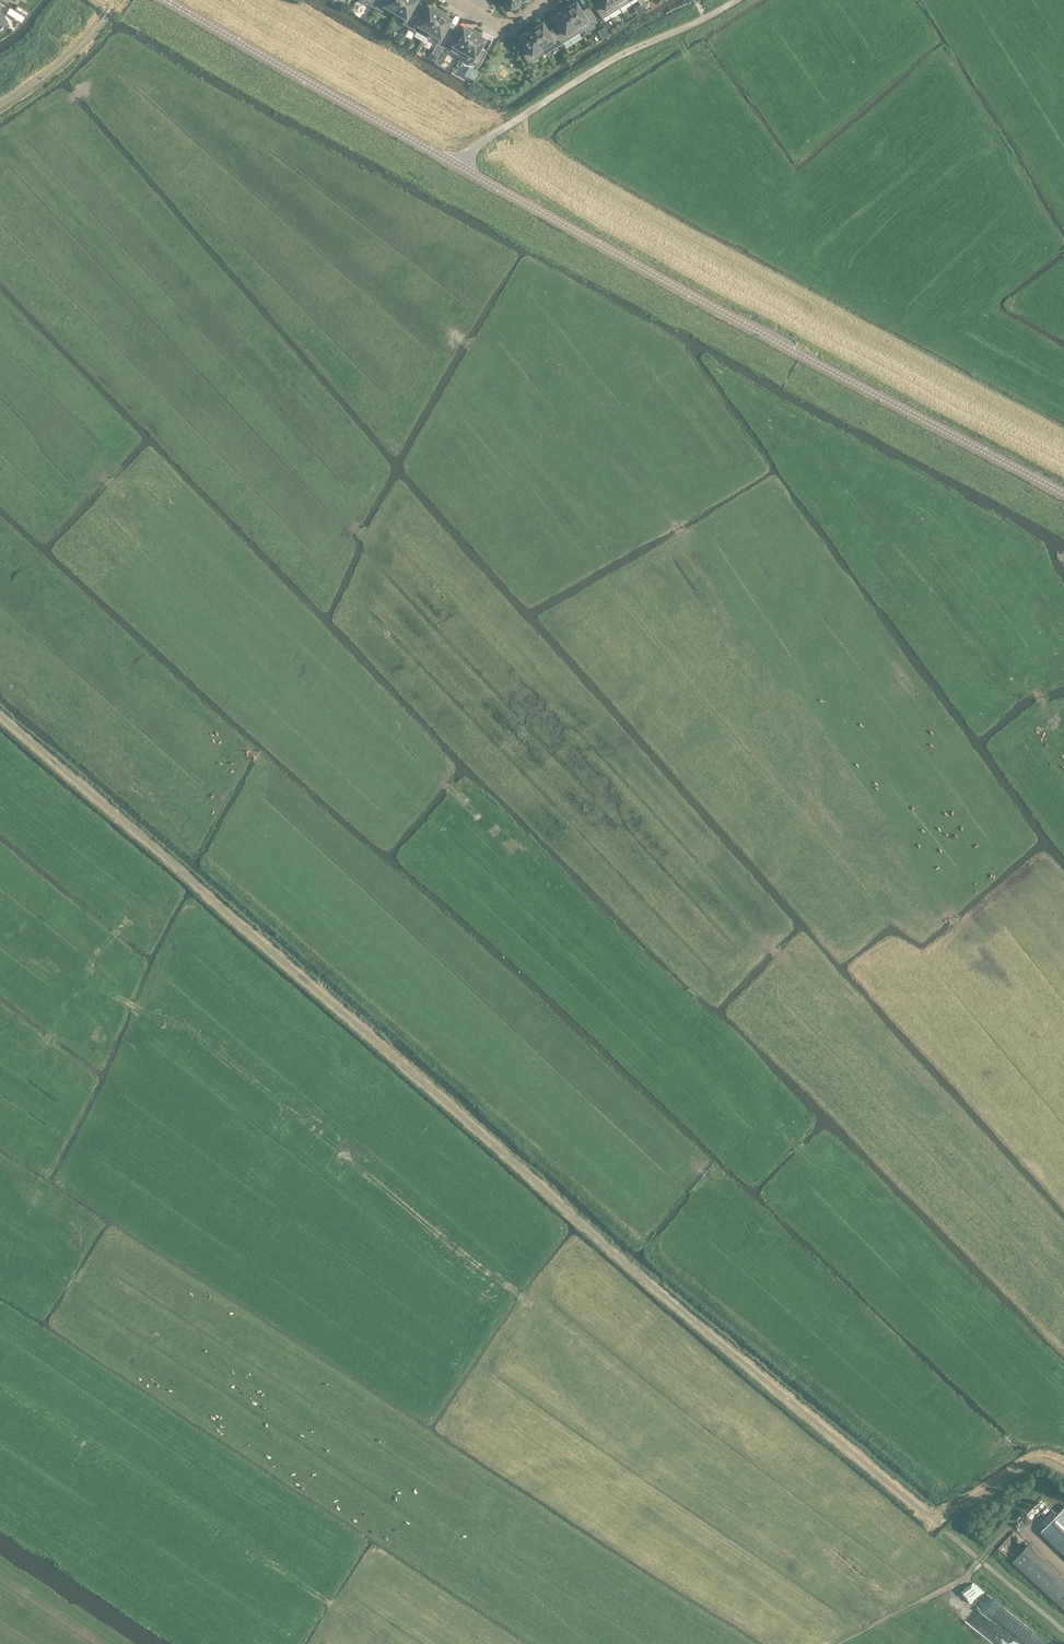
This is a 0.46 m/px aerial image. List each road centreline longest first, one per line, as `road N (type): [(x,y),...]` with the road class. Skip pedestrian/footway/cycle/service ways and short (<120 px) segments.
road 1 (tertiary): [(1063,494),(453,163)]
road 2 (tertiary): [(453,163),(168,0)]
road 3 (track): [(1063,1564),(1022,1523),(966,1579),(836,1643)]
road 4 (track): [(495,134),(617,58),(737,0)]

